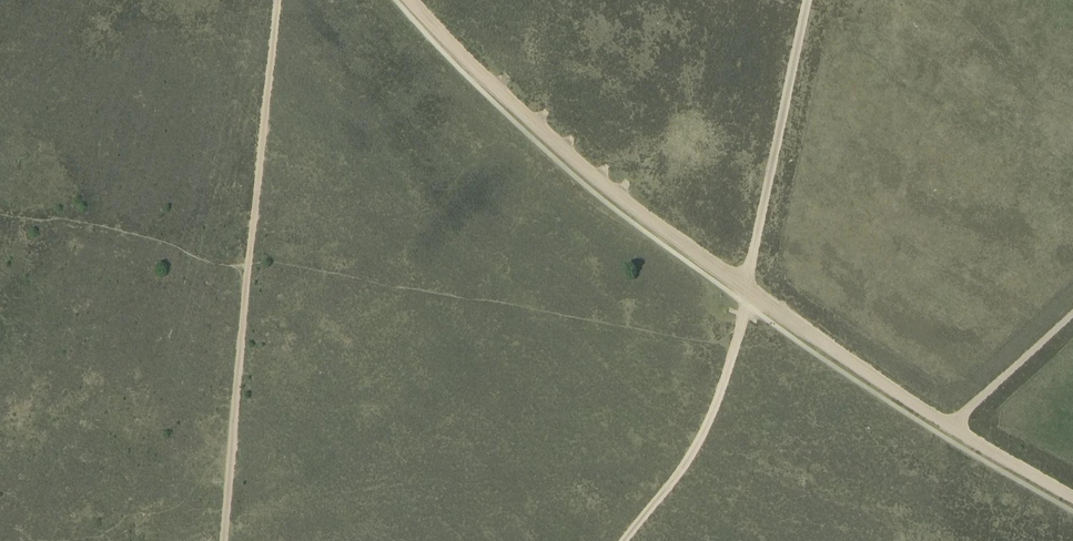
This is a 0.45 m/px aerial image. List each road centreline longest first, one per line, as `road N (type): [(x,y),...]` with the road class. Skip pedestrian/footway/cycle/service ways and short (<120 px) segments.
road 1 (track): [(410,0),(566,153),(645,217),(949,426)]
road 2 (track): [(277,0),(222,540)]
road 3 (track): [(738,333),(809,0)]
road 4 (track): [(738,333),(702,434),(623,540)]
road 5 (track): [(949,426),(1072,312)]
road 6 (track): [(949,426),(1072,498)]

